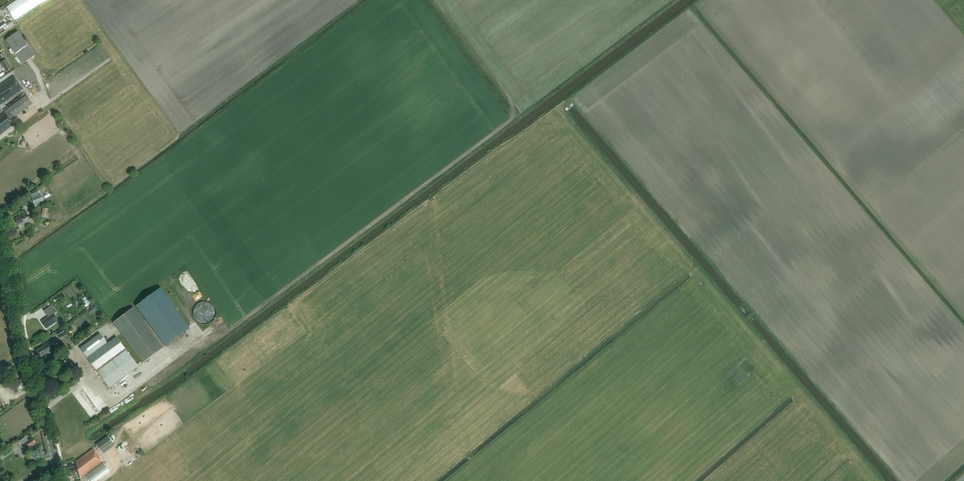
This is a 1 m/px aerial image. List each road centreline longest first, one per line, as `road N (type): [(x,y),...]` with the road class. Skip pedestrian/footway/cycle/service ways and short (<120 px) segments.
road 1 (secondary): [(58,480),(0,246)]

